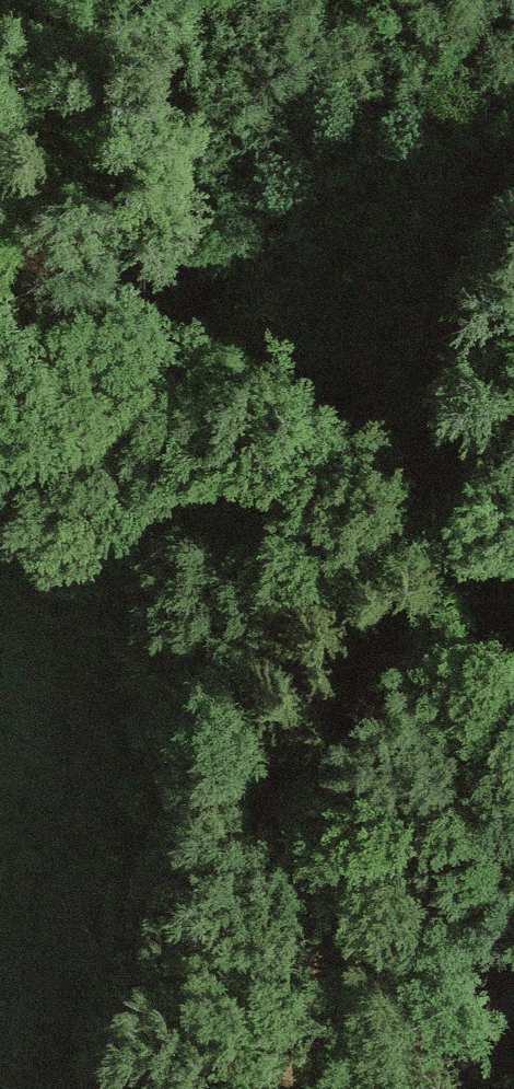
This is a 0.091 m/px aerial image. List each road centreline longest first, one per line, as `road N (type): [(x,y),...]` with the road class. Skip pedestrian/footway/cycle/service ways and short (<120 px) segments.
road 1 (track): [(513,821),(430,797),(319,727),(282,662),(166,371)]
road 2 (track): [(166,371),(130,298),(0,165)]

